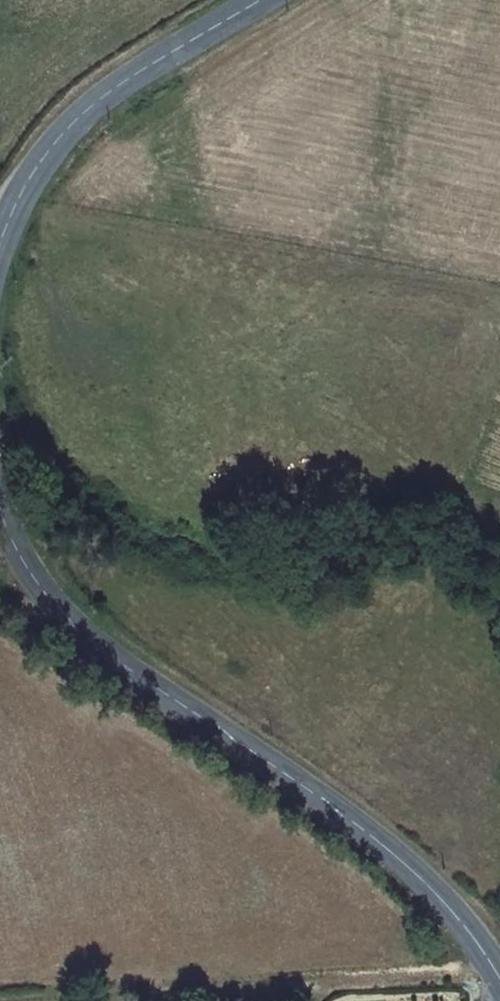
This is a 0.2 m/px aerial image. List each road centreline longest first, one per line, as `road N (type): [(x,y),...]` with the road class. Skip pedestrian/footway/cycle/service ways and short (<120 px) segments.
road 1 (tertiary): [(499,980),(449,908),(324,800),(96,651),(37,590),(0,506)]
road 2 (tertiary): [(0,247),(19,196),(79,117),(262,0)]

